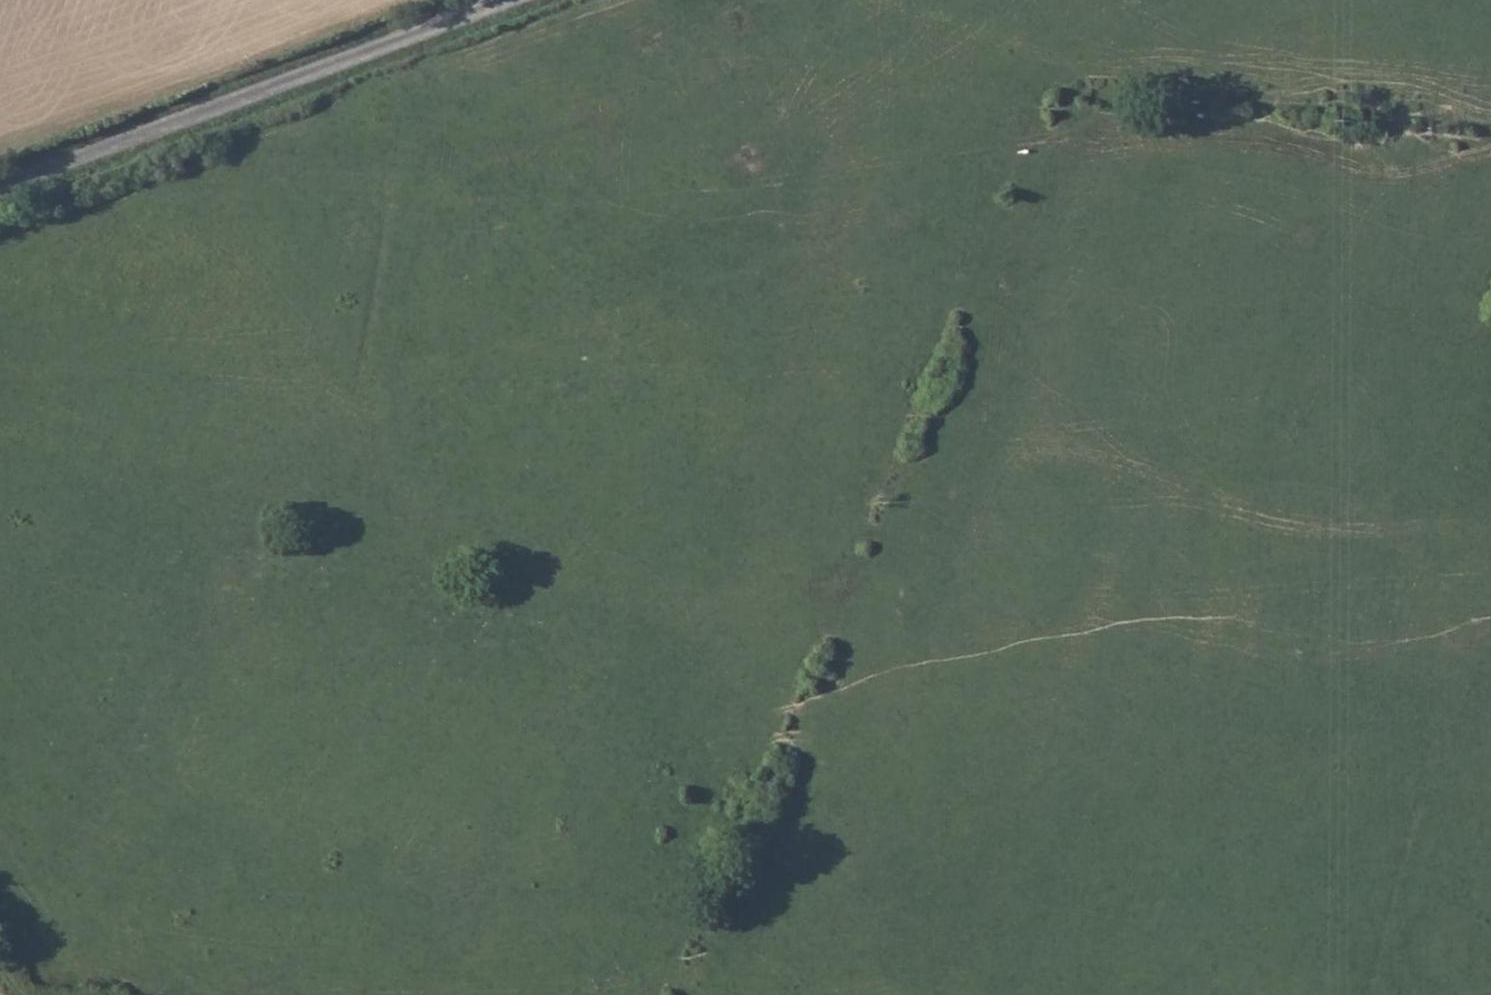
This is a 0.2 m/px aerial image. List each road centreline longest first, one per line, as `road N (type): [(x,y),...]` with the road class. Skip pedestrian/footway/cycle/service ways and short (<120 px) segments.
road 1 (unclassified): [(505,0),(0,184)]

